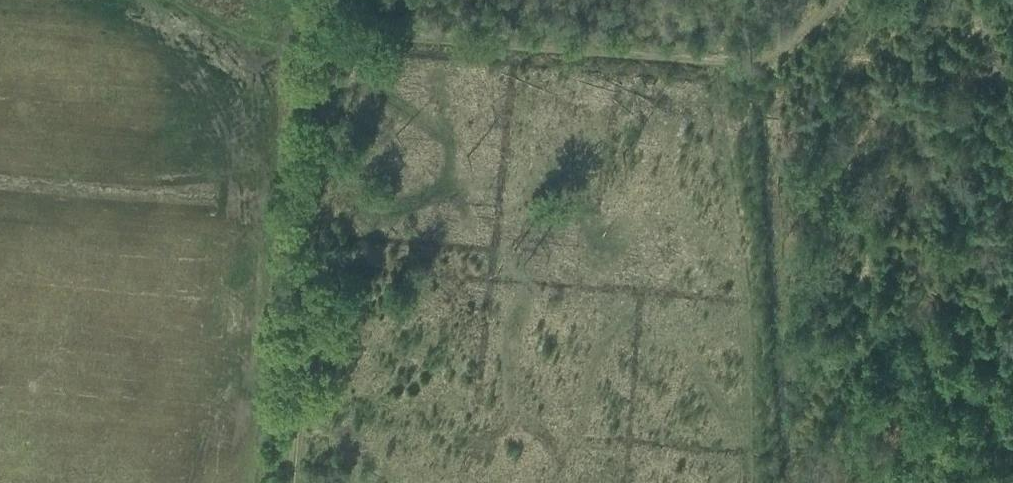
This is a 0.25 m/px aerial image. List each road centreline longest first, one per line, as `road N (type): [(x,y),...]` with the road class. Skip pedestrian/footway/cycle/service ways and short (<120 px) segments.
road 1 (track): [(329,29),(291,482)]
road 2 (track): [(716,60),(329,29)]
road 3 (track): [(831,0),(774,53),(716,60)]

